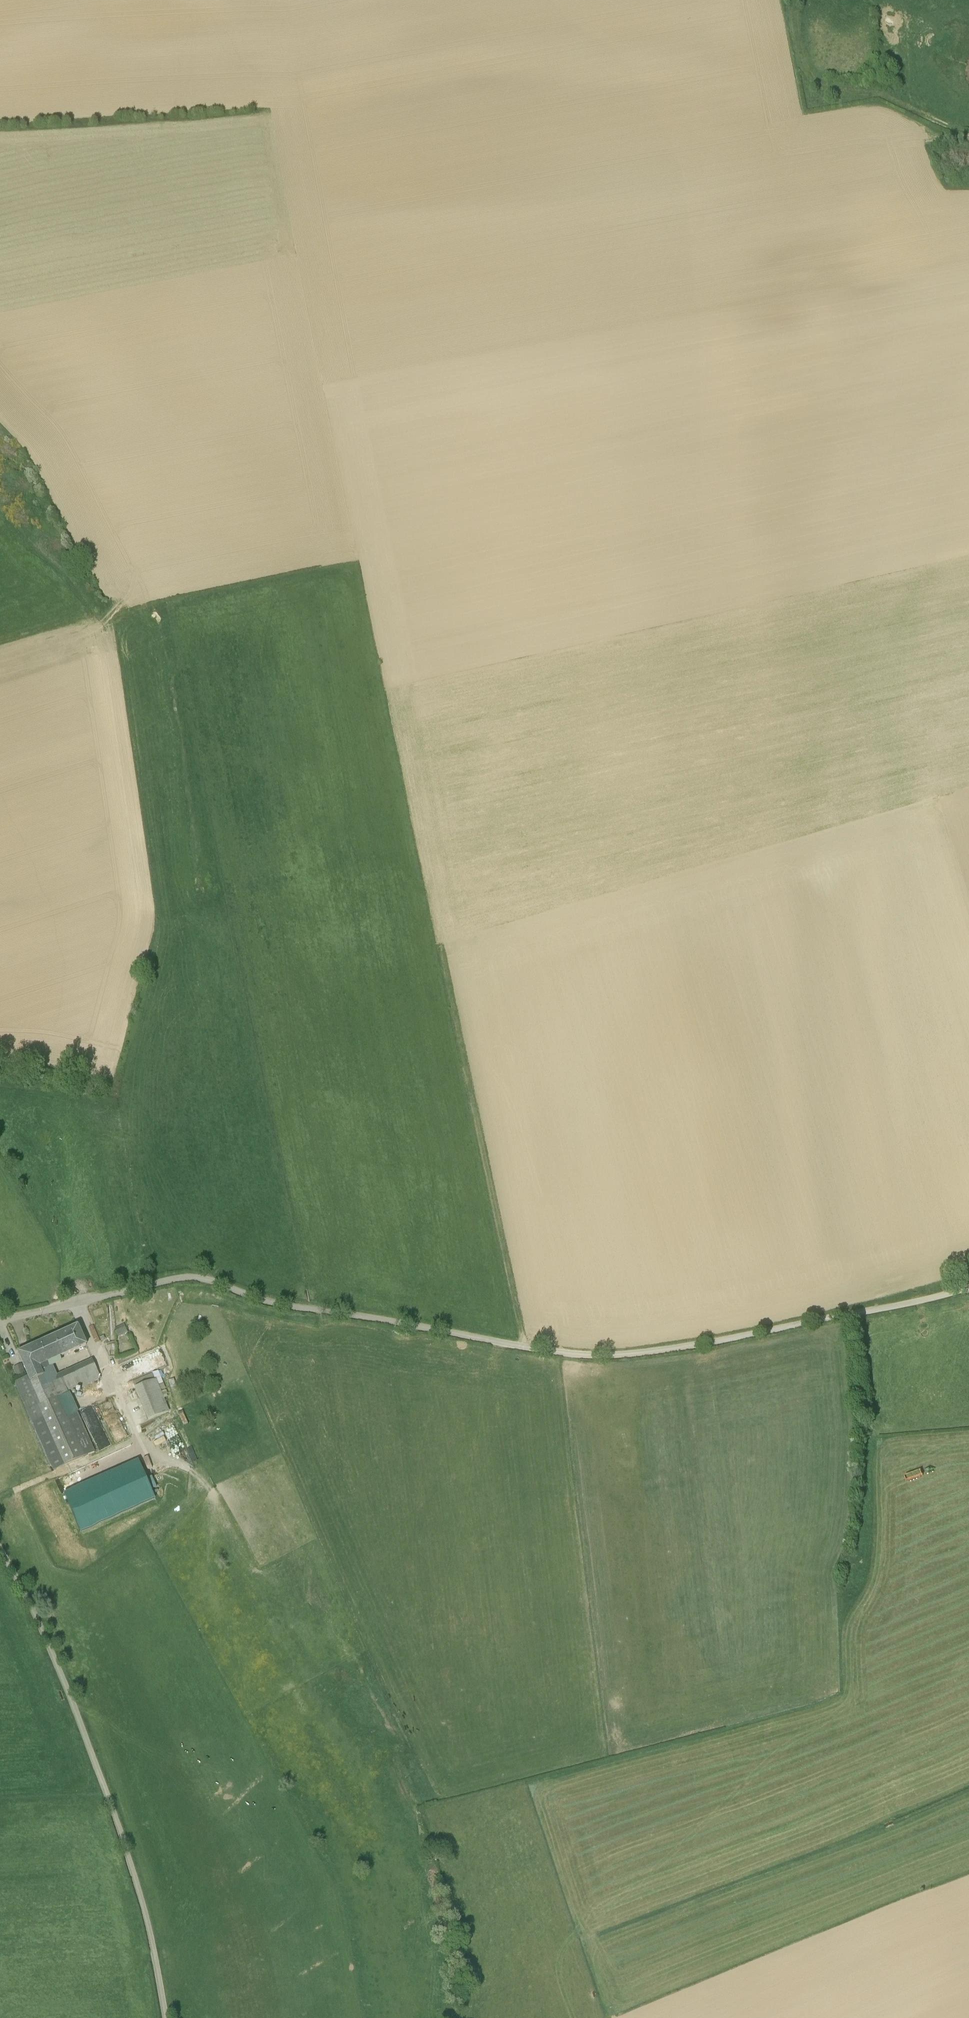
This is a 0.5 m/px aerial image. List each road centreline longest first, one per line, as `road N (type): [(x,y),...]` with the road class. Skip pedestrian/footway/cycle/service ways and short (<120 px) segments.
road 1 (unclassified): [(0,1319),(191,1277),(284,1304),(609,1354),(706,1343),(968,1287)]
road 2 (unclassified): [(166,2017),(117,1821),(48,1643),(0,1548)]

